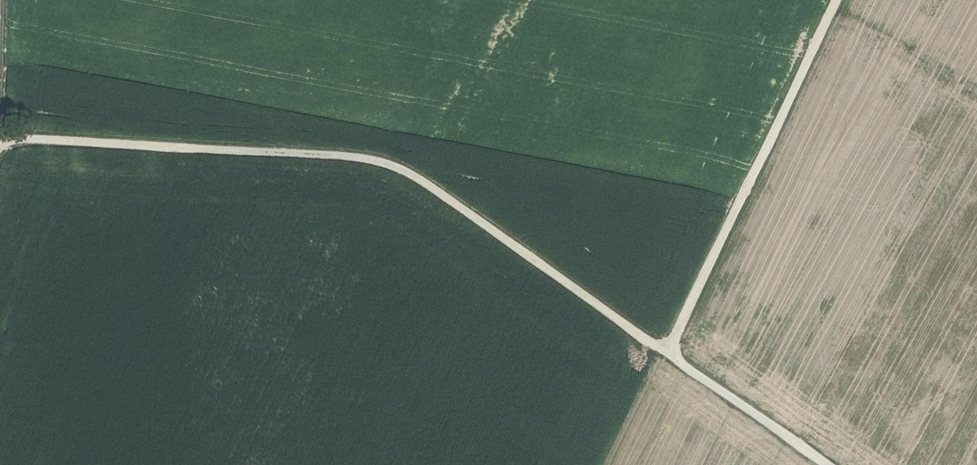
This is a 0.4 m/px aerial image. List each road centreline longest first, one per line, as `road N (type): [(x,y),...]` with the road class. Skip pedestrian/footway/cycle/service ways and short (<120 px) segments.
road 1 (track): [(674,352),(396,168),(352,158),(0,140)]
road 2 (track): [(838,0),(674,352)]
road 3 (track): [(674,352),(824,464)]

